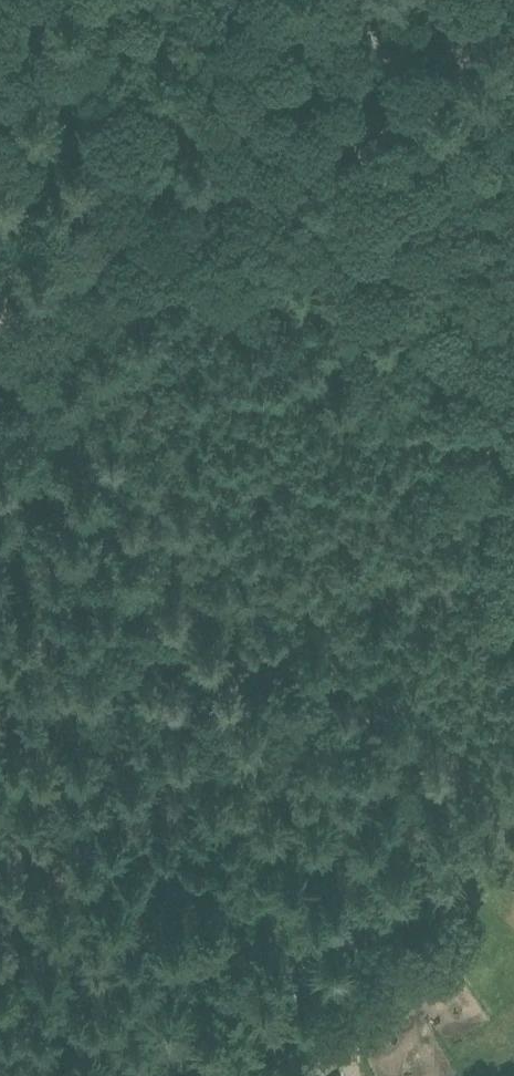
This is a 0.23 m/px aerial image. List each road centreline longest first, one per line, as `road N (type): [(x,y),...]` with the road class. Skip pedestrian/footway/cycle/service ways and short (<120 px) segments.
road 1 (track): [(479,0),(436,54),(0,401)]

